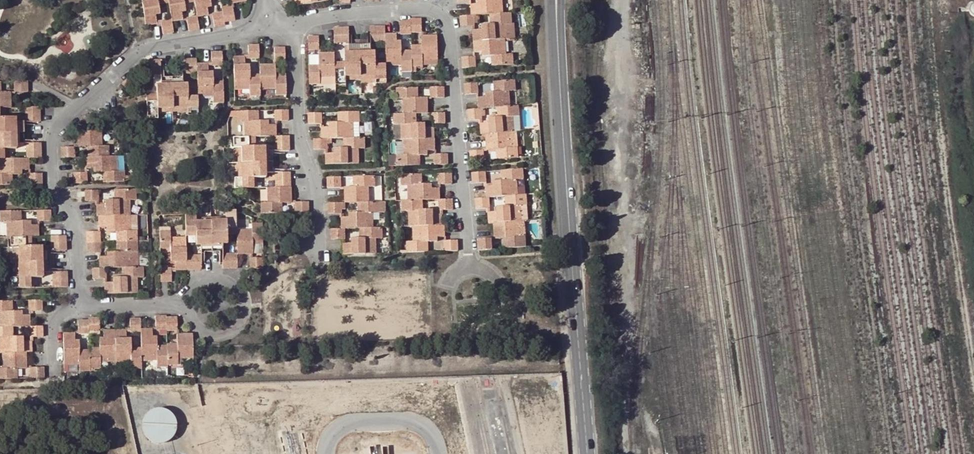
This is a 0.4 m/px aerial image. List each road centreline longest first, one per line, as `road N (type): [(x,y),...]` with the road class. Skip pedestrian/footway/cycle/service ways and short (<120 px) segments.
road 1 (residential): [(266,17),(253,29),(142,52),(57,130),(54,189),(74,231),(79,307)]
road 2 (secondary): [(558,59),(588,453)]
road 3 (residential): [(292,23),(413,10),(445,22),(467,252)]
road 4 (track): [(973,366),(929,0)]
road 5 (residential): [(309,248),(317,211),(299,139),(292,23)]

